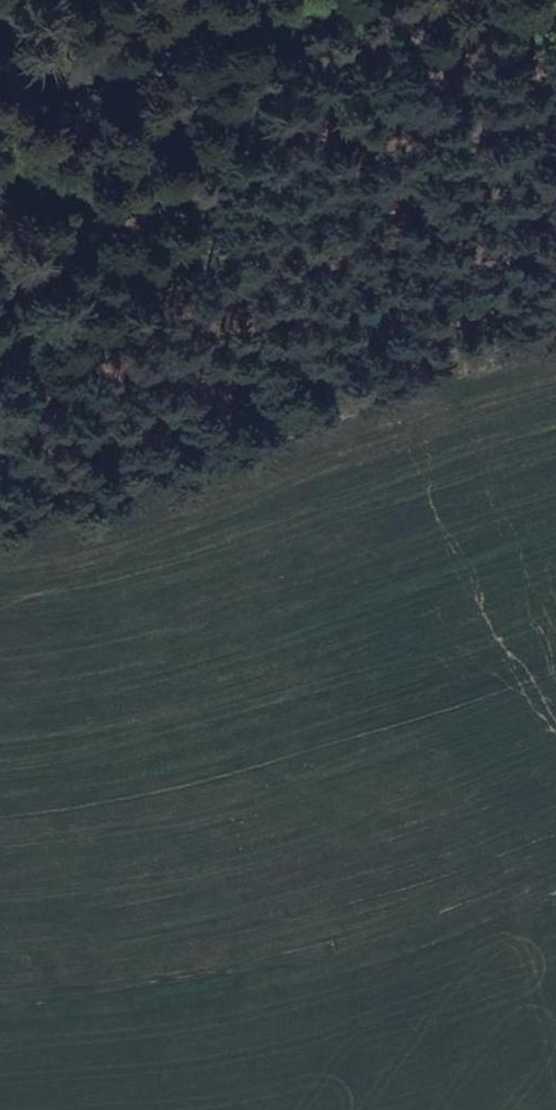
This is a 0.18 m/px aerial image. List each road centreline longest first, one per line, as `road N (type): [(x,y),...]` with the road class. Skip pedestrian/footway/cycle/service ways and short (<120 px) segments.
road 1 (track): [(0,430),(64,367),(322,246),(555,99)]

